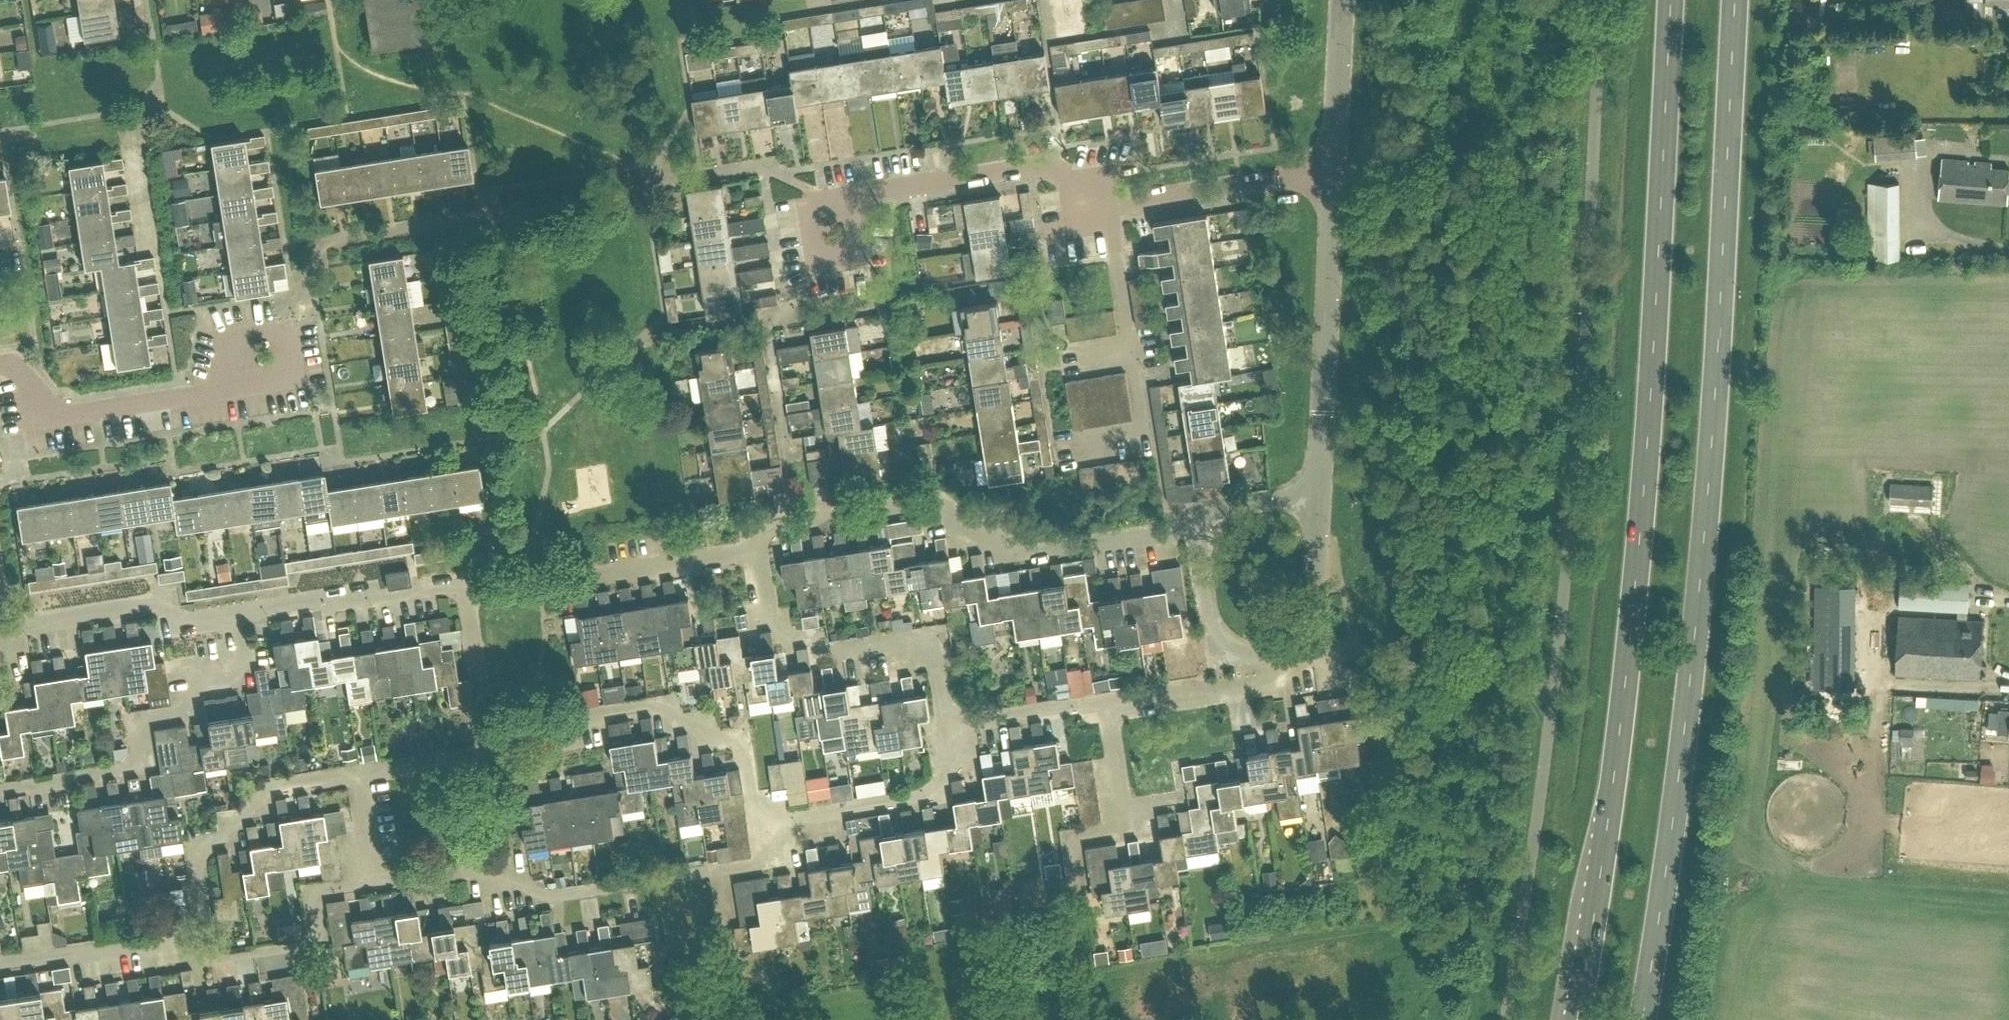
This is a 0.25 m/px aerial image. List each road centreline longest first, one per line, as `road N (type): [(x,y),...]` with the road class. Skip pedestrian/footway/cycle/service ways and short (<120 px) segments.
road 1 (primary): [(1642,1019),(1682,766),(1716,393),(1735,0)]
road 2 (primary): [(1670,0),(1645,480),(1600,884),(1577,1019)]
road 3 (residential): [(758,552),(755,530),(928,507),(1024,555),(1198,527)]
road 4 (residential): [(373,884),(477,868),(543,897),(764,862),(759,822)]
road 5 (residential): [(492,742),(509,728),(663,705),(747,749),(759,822)]
road 6 (residential): [(947,729),(934,638),(839,651),(769,623),(758,552)]
road 7 (residential): [(835,245),(834,207),(881,194),(1051,166),(1111,199)]
road 8 (unclassified): [(1318,498),(1335,175)]
road 9 (residential): [(233,619),(229,648),(177,714),(150,720),(123,770),(0,790)]
road 10 (residential): [(1111,199),(1144,436),(1065,451)]
road 11 (residential): [(0,367),(11,365),(46,417),(244,384),(258,359)]
road 12 (residential): [(468,598),(758,552)]
road 13 (residential): [(185,936),(199,854),(260,793),(357,775)]
road 14 (residential): [(185,936),(190,961),(319,940),(313,894),(373,884)]
road 15 (residential): [(0,643),(25,627),(156,608),(176,626),(233,619)]
road 16 (residential): [(759,822),(934,793),(947,729)]
road 17 (residential): [(233,619),(375,595),(453,589),(468,598)]
road 18 (residential): [(1111,199),(1335,175)]
road 19 (unclassified): [(1318,498),(1314,640),(1258,662)]
road 20 (residential): [(0,965),(185,936)]
road 21 (unclassified): [(1335,175),(1343,0)]
road 22 (residential): [(1258,662),(1247,688),(1108,706)]
road 23 (unclassified): [(1258,662),(1230,656),(1213,628),(1198,527)]
road 24 (residential): [(1108,706),(947,729)]
road 25 (residential): [(492,742),(468,598)]
road 26 (residential): [(357,775),(475,755),(492,742)]
road 27 (unclassified): [(1198,527),(1240,502),(1318,498)]

